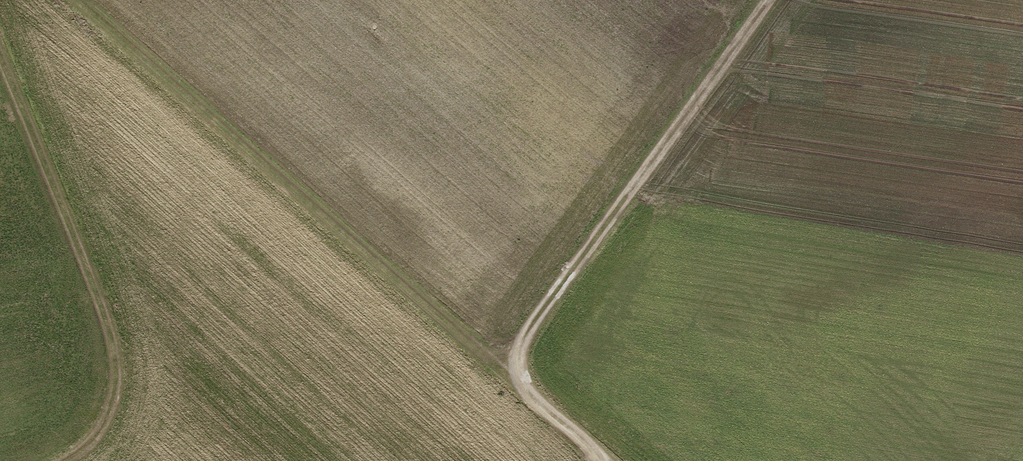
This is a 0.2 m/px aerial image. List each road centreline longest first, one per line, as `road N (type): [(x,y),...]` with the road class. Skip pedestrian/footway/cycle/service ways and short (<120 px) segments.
road 1 (track): [(80,0),(507,375)]
road 2 (track): [(770,0),(507,375)]
road 3 (track): [(0,49),(121,344),(110,418),(69,460)]
road 4 (track): [(507,375),(606,460)]

